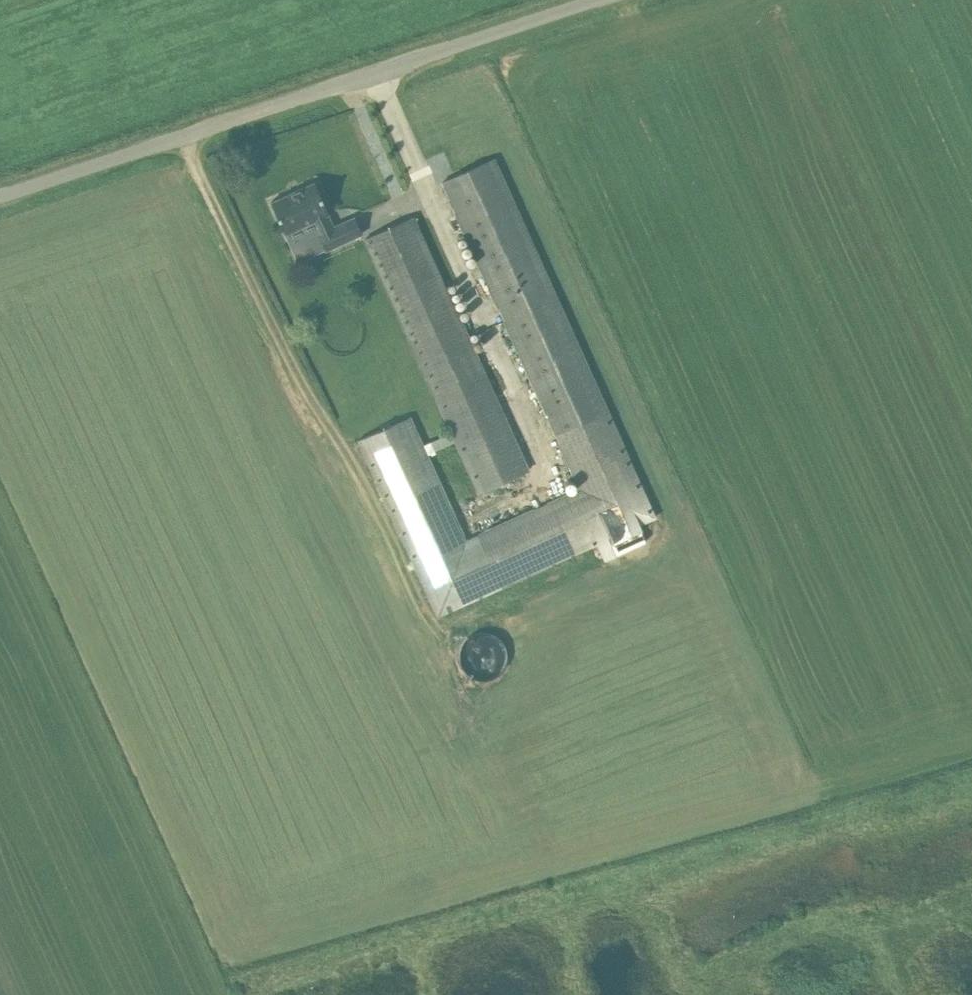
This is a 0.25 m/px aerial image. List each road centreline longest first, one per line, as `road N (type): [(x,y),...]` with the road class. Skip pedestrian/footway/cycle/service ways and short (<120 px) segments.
road 1 (unclassified): [(0,197),(597,0)]

